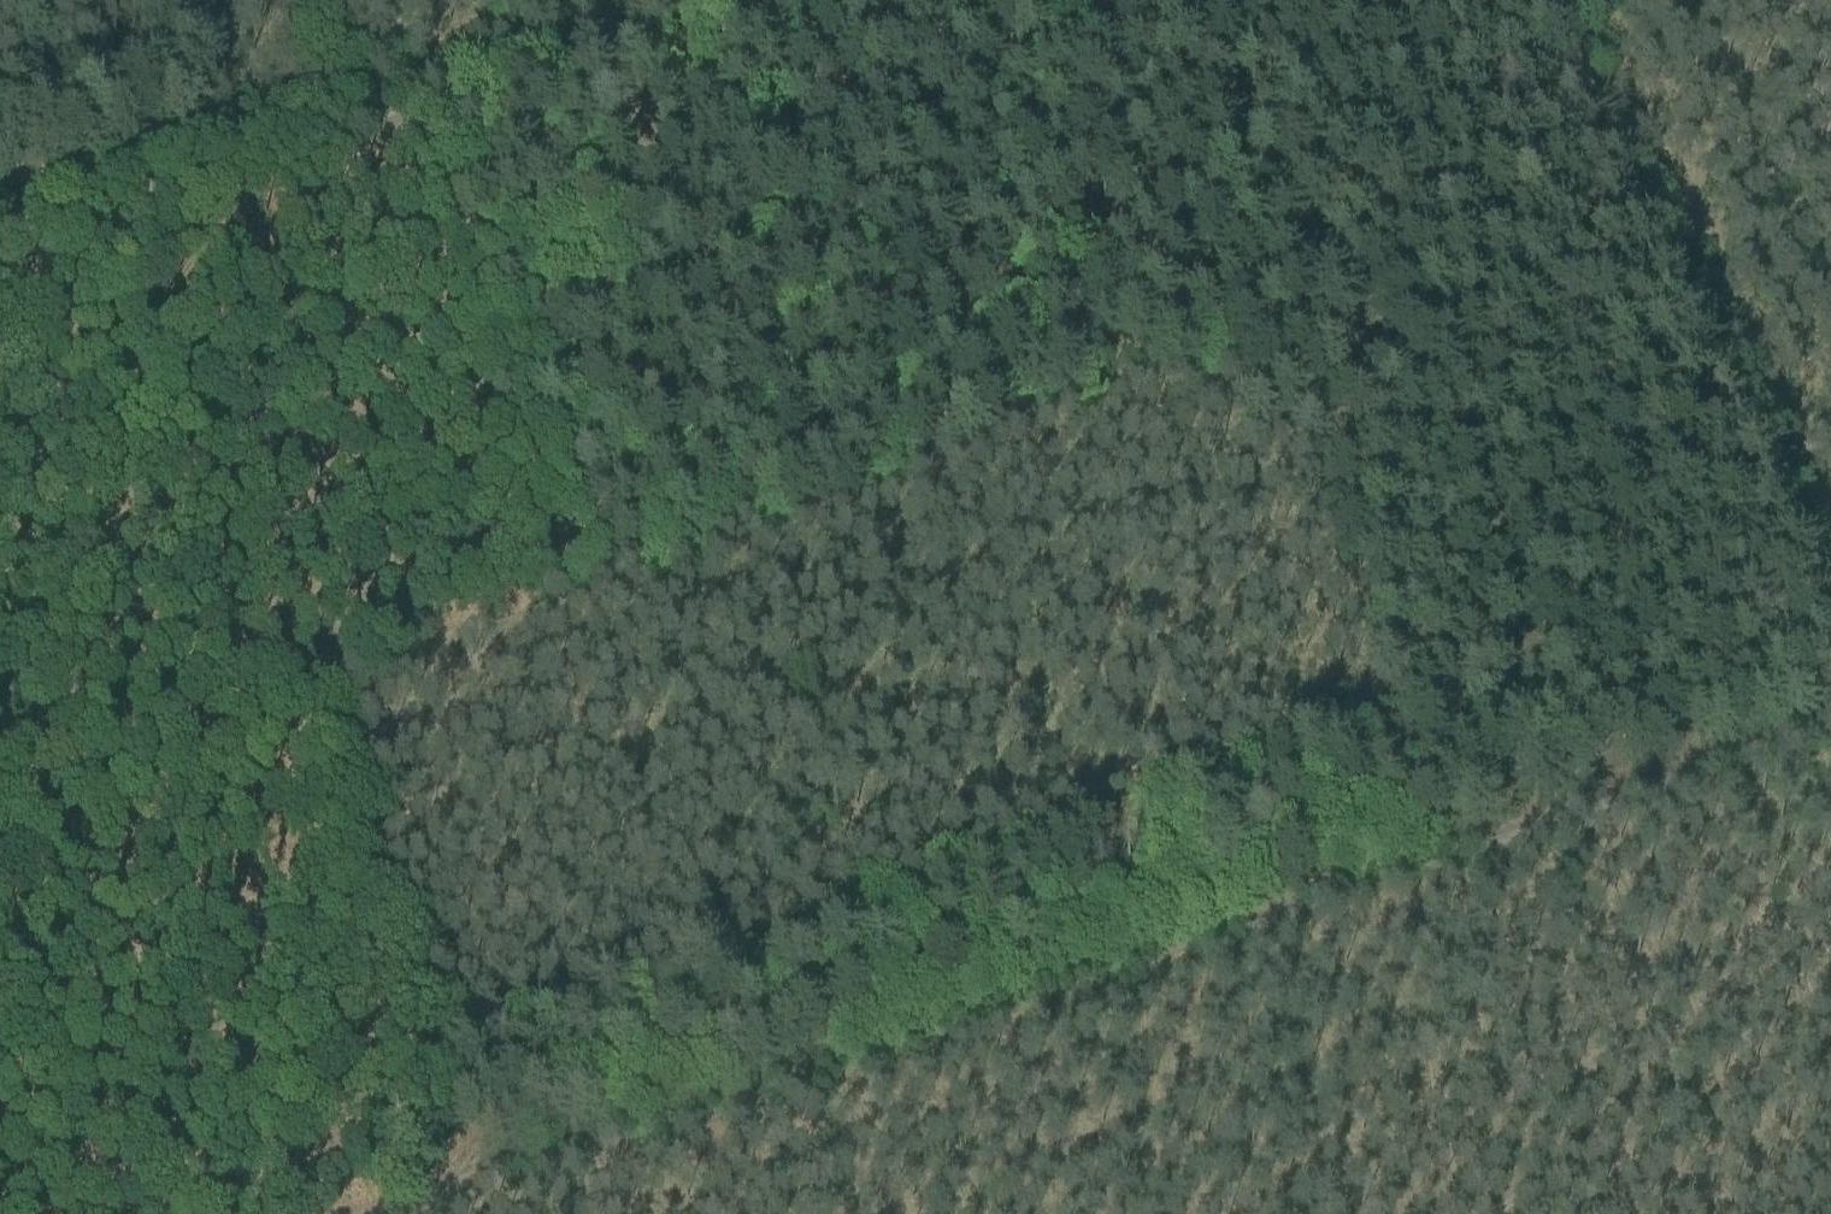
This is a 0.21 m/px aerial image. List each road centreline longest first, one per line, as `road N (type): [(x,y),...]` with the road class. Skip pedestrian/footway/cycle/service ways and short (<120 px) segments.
road 1 (track): [(386,1213),(1830,709)]
road 2 (track): [(0,233),(705,0)]
road 3 (track): [(1830,427),(1624,0)]

